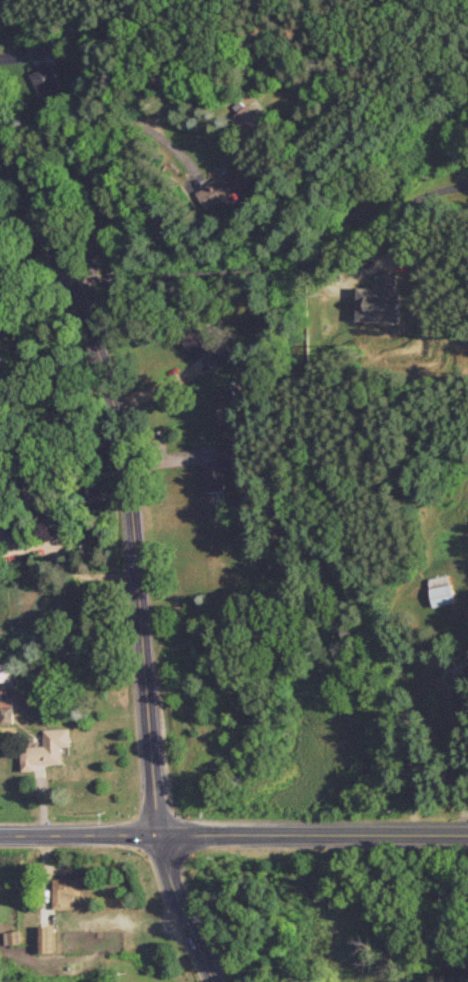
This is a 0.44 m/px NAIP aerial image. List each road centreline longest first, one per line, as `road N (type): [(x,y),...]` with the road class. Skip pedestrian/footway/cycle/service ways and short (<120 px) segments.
road 1 (tertiary): [(0,130),(86,311),(124,428),(160,833)]
road 2 (tertiary): [(0,835),(467,833)]
road 3 (residential): [(74,286),(311,262),(410,200),(467,185)]
road 4 (tertiary): [(214,981),(160,833)]

